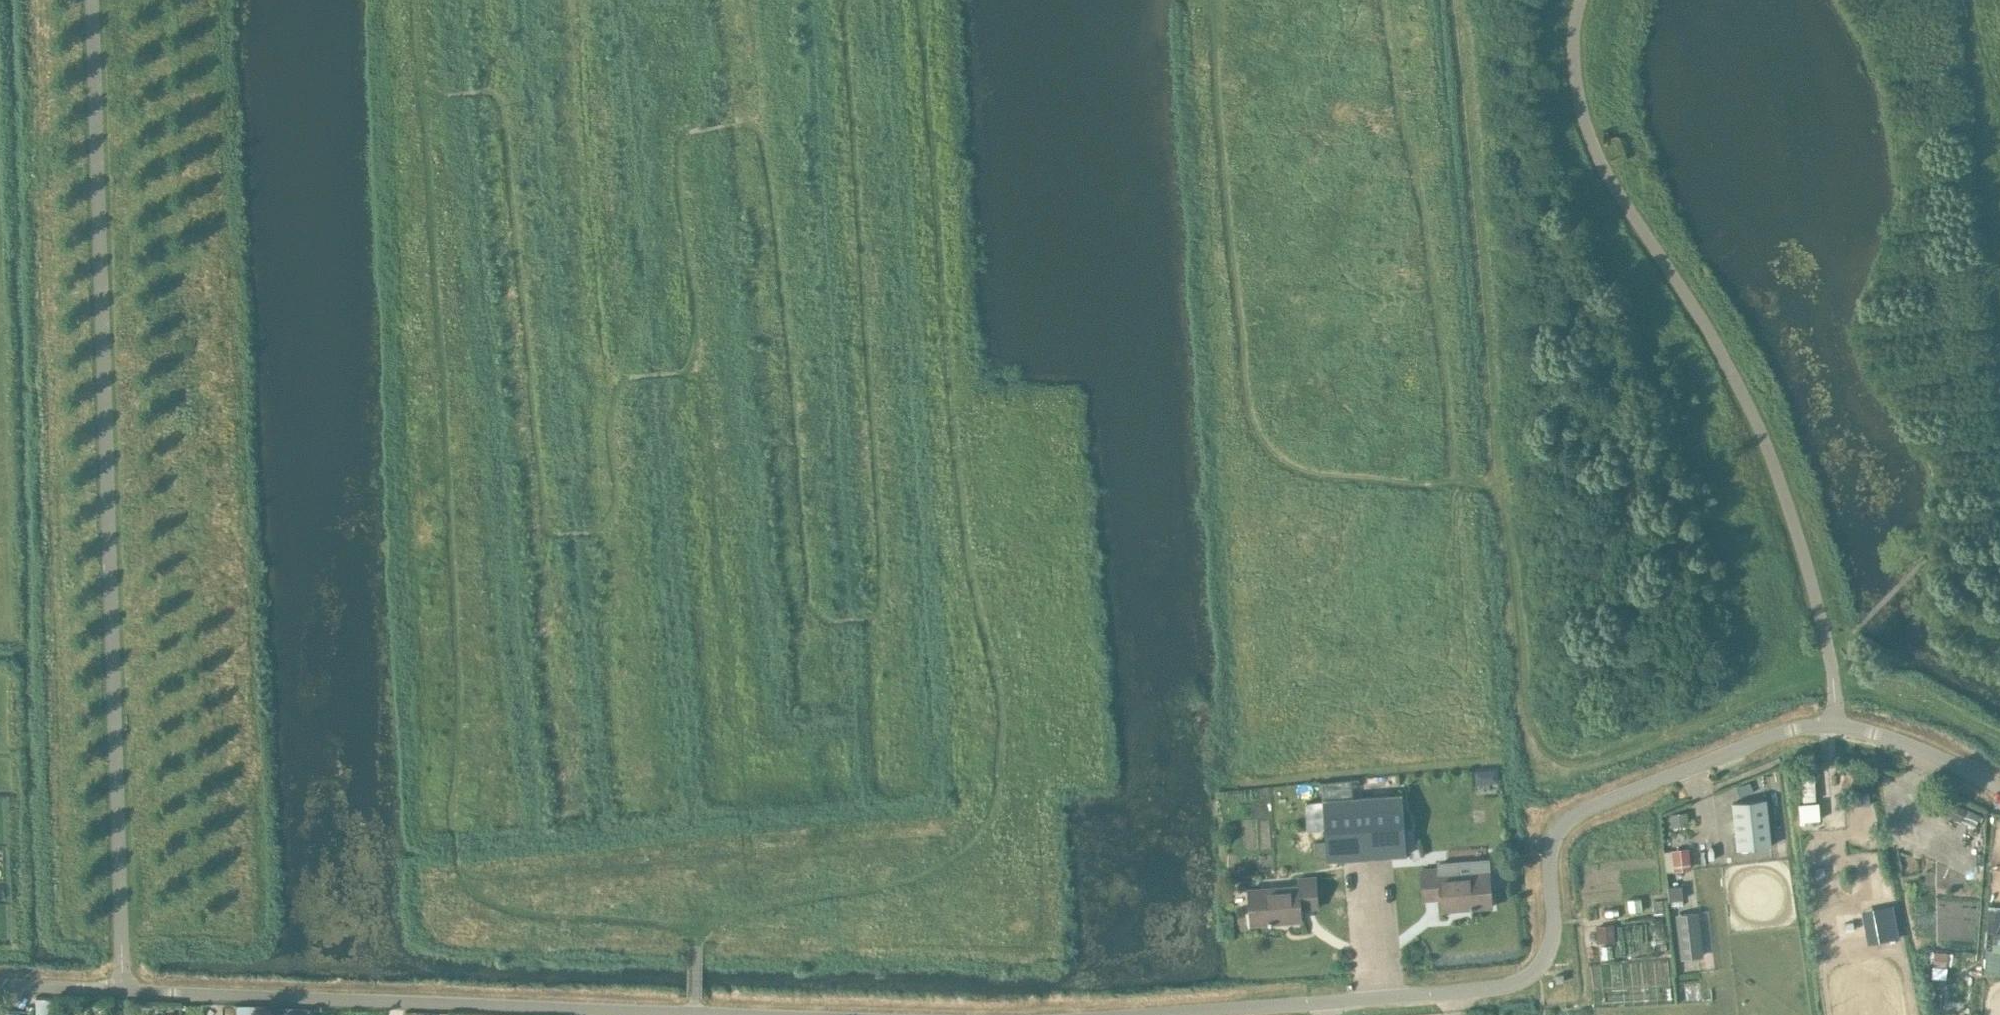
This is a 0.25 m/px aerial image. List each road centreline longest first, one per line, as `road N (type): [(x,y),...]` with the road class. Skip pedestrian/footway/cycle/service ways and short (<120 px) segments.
road 1 (unclassified): [(1154,1014),(1524,980),(1538,969),(1553,931),(1552,831),(1572,816),(1773,736),(1833,725)]
road 2 (unclassified): [(0,983),(699,1014)]
road 3 (unclassified): [(1999,789),(1878,735),(1833,725)]

